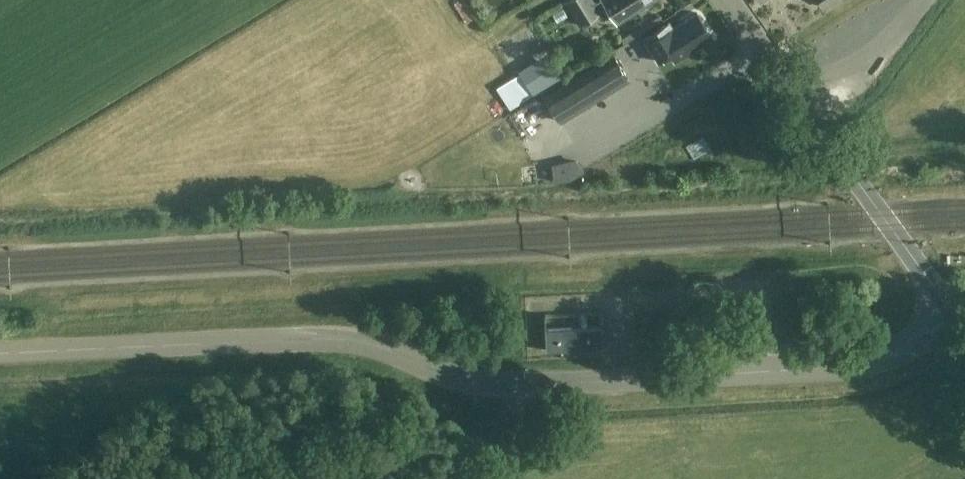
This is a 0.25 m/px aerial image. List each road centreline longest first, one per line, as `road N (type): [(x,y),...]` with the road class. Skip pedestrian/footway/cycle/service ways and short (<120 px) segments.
road 1 (tertiary): [(0,351),(321,335),(502,386),(852,367),(889,358),(954,314)]
road 2 (tertiary): [(954,314),(800,100)]
road 3 (unclassified): [(800,100),(856,74),(923,0)]
road 4 (tertiary): [(800,100),(727,0)]

